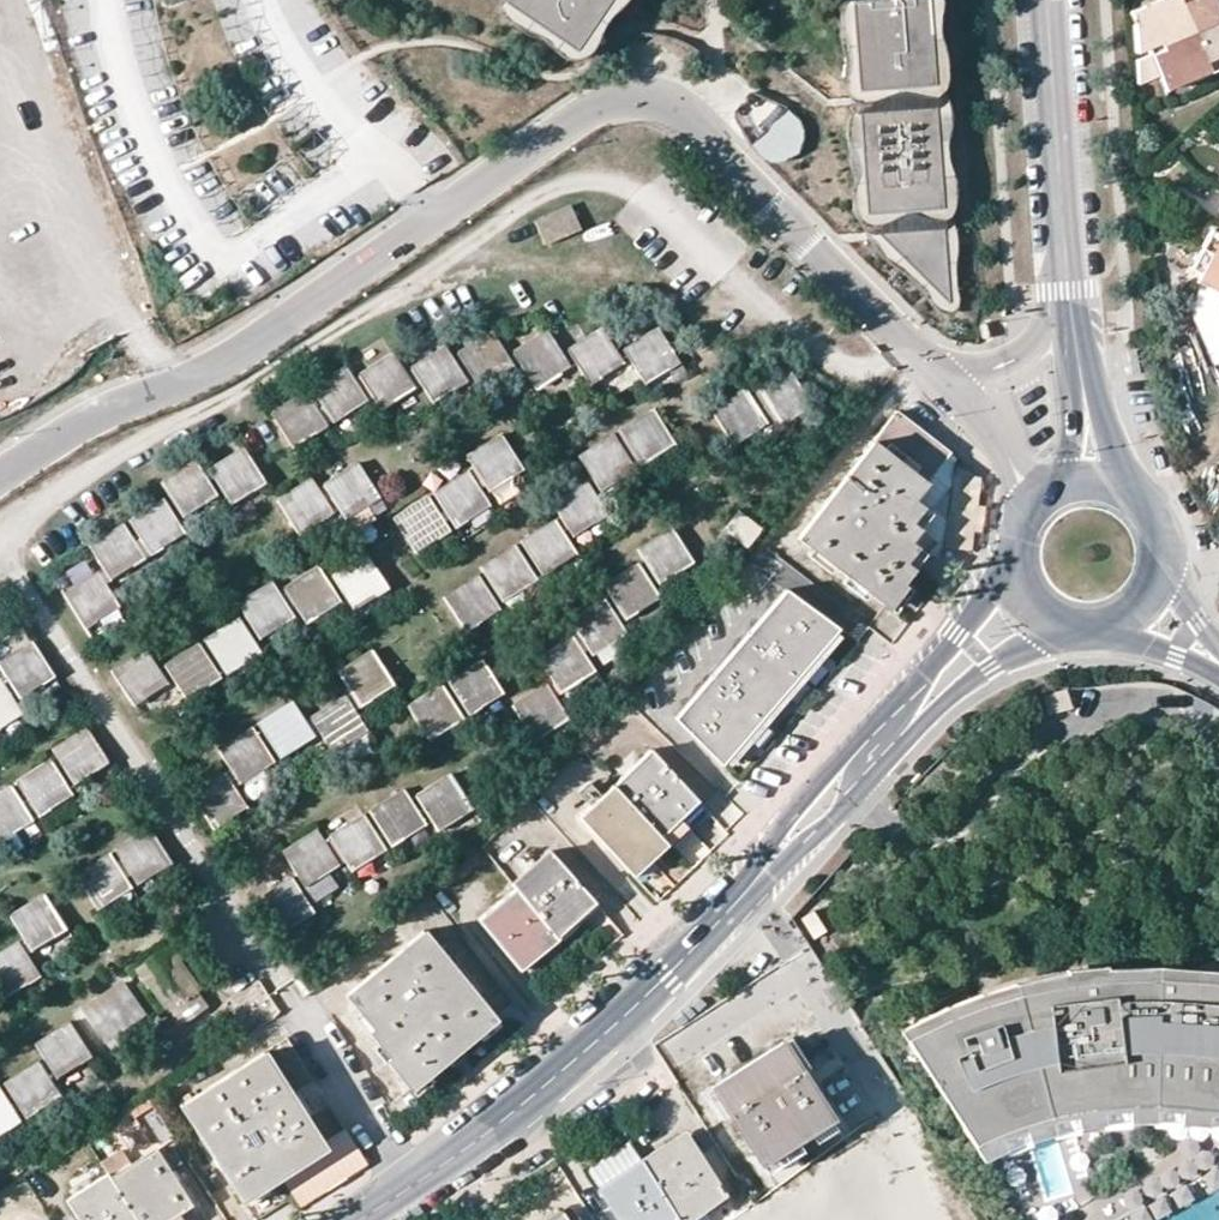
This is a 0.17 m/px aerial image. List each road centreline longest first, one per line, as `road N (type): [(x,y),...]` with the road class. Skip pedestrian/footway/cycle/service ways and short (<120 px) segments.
road 1 (residential): [(931,360),(684,113),(651,98),(616,98),(578,115),(217,368),(58,438),(0,477)]
road 2 (tertiary): [(898,724),(668,975),(493,1131)]
road 3 (tertiary): [(1072,312),(1049,0)]
road 4 (residential): [(412,1185),(280,982)]
road 5 (tertiary): [(898,724),(1082,625)]
road 6 (tertiary): [(1017,559),(898,724)]
road 7 (tertiary): [(1135,499),(1112,455),(1079,337)]
road 8 (residential): [(1072,312),(1015,357),(987,364),(931,360)]
road 9 (tertiary): [(1079,337),(1063,487)]
road 10 (residential): [(1098,624),(1218,669)]
road 11 (residential): [(1010,456),(983,411),(931,360)]

